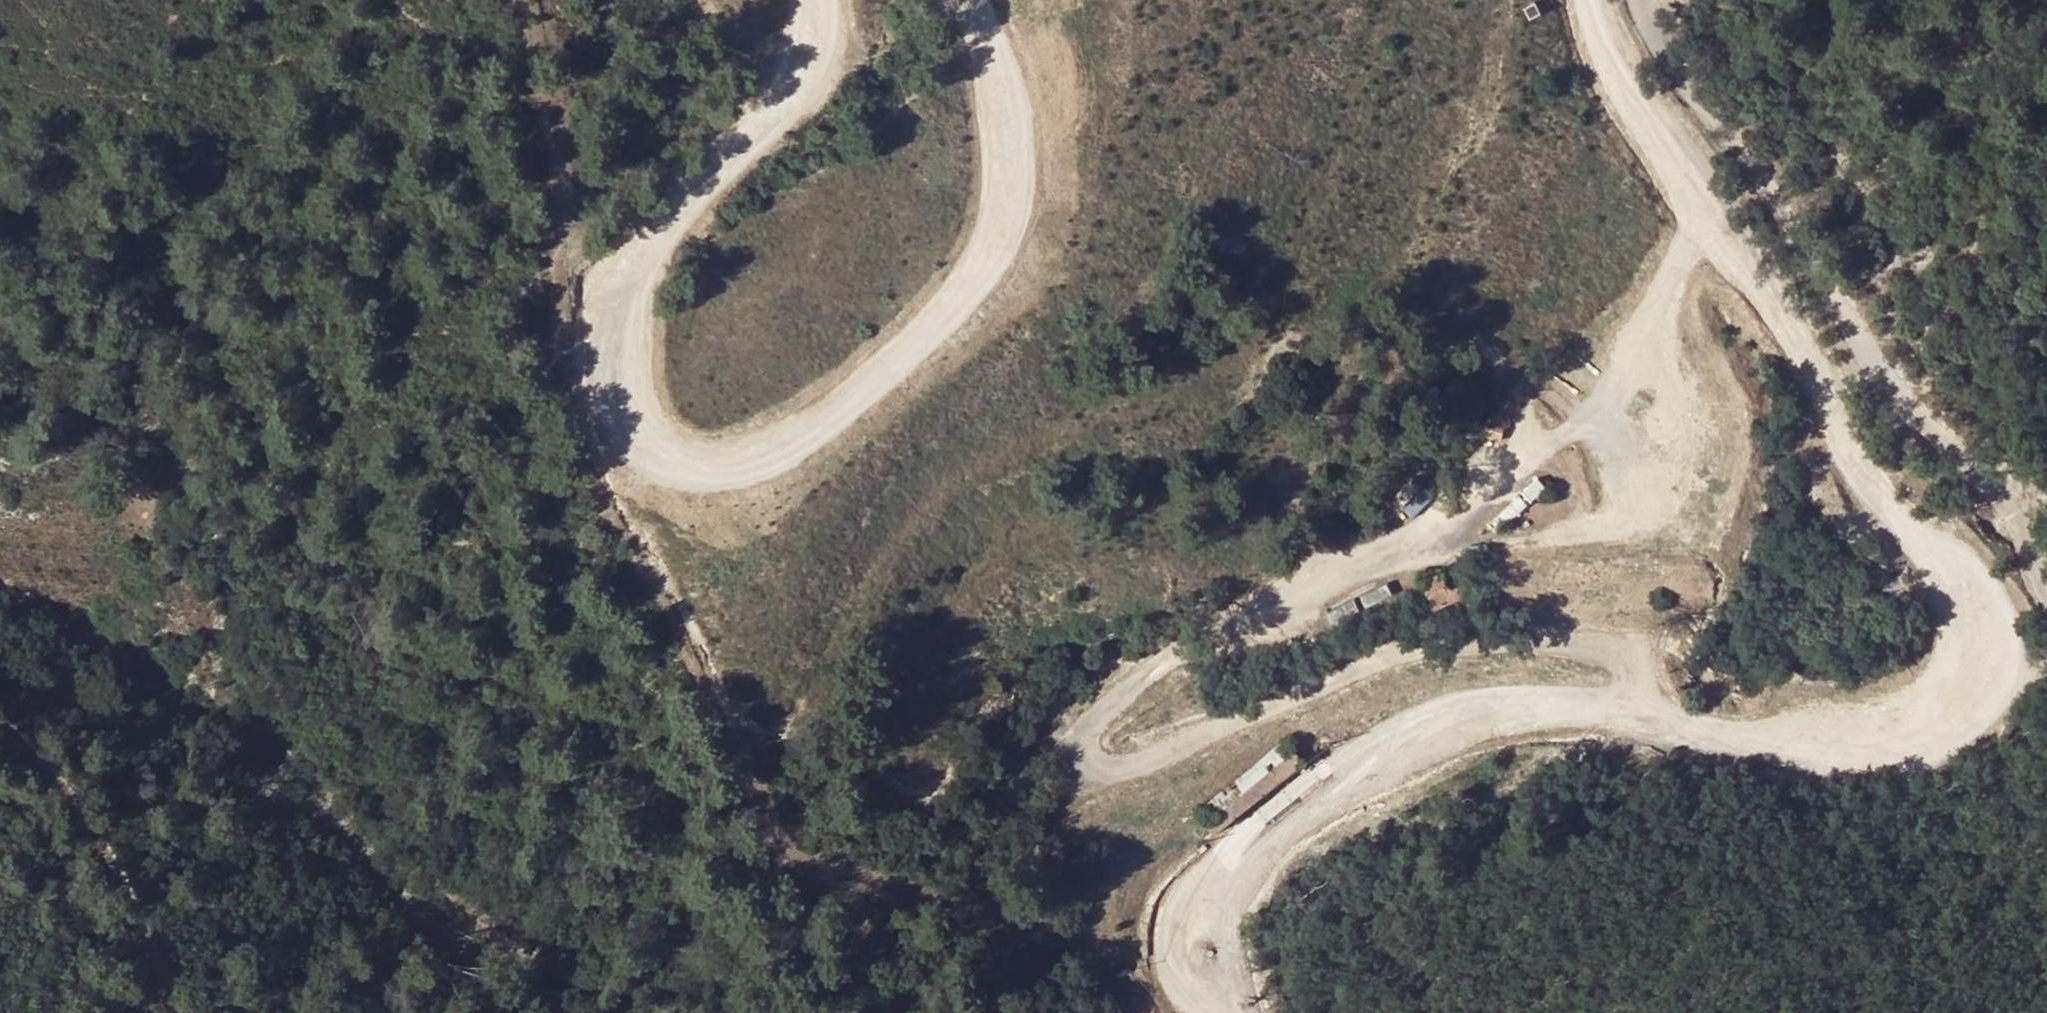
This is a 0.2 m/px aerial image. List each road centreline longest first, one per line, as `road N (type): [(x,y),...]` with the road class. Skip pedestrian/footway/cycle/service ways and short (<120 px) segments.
road 1 (track): [(1217,1012),(1177,941),(1294,790),(1611,714),(1710,752),(1875,745),(1946,710),(1977,655),(1978,595)]
road 2 (track): [(1641,116),(1729,278),(1804,366),(1868,473),(1945,568),(2046,651)]

